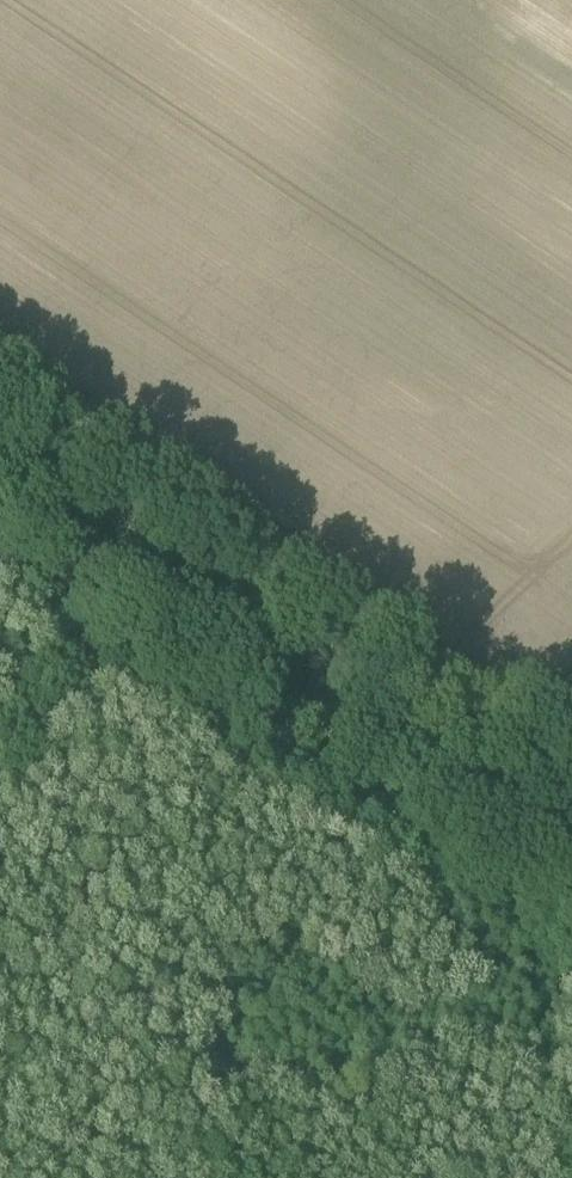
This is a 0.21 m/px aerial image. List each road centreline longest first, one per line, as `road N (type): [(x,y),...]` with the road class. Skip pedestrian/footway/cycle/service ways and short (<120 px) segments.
road 1 (track): [(571,920),(0,540)]
road 2 (track): [(547,690),(497,681),(0,345)]
road 3 (track): [(110,613),(0,776)]

